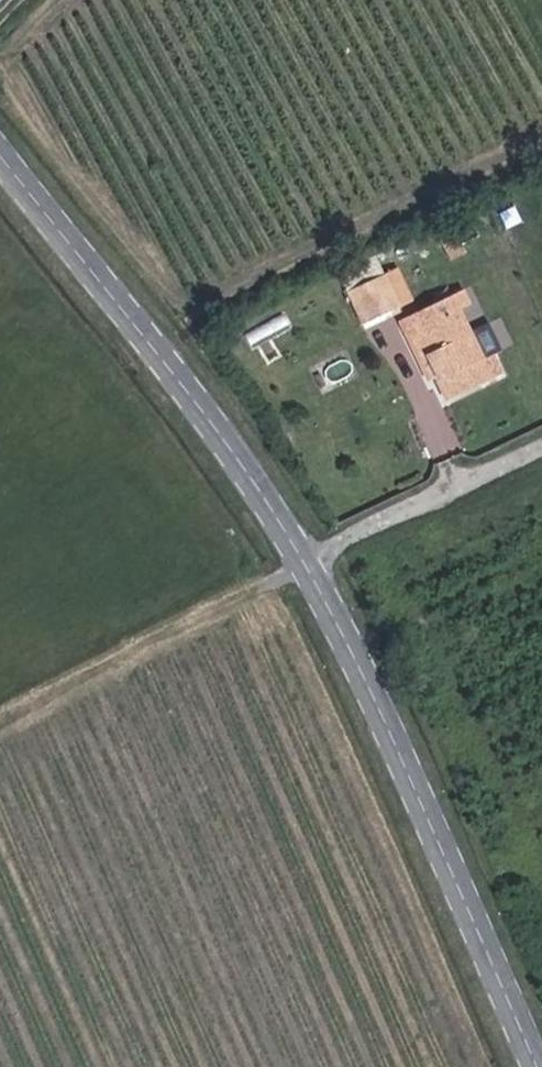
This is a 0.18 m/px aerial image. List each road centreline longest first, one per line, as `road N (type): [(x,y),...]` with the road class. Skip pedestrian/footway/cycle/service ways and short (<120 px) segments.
road 1 (tertiary): [(0,155),(178,370),(314,567),(381,699),(541,1064)]
road 2 (track): [(0,722),(203,612),(314,567),(541,452)]

